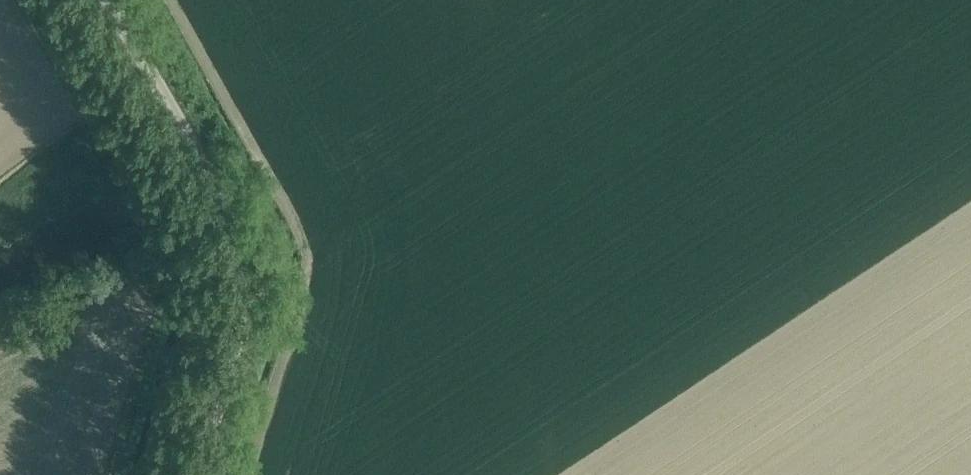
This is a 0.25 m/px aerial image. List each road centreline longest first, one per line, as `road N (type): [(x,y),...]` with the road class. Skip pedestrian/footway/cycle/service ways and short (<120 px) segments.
road 1 (unclassified): [(197,474),(240,282),(216,190),(111,0)]

